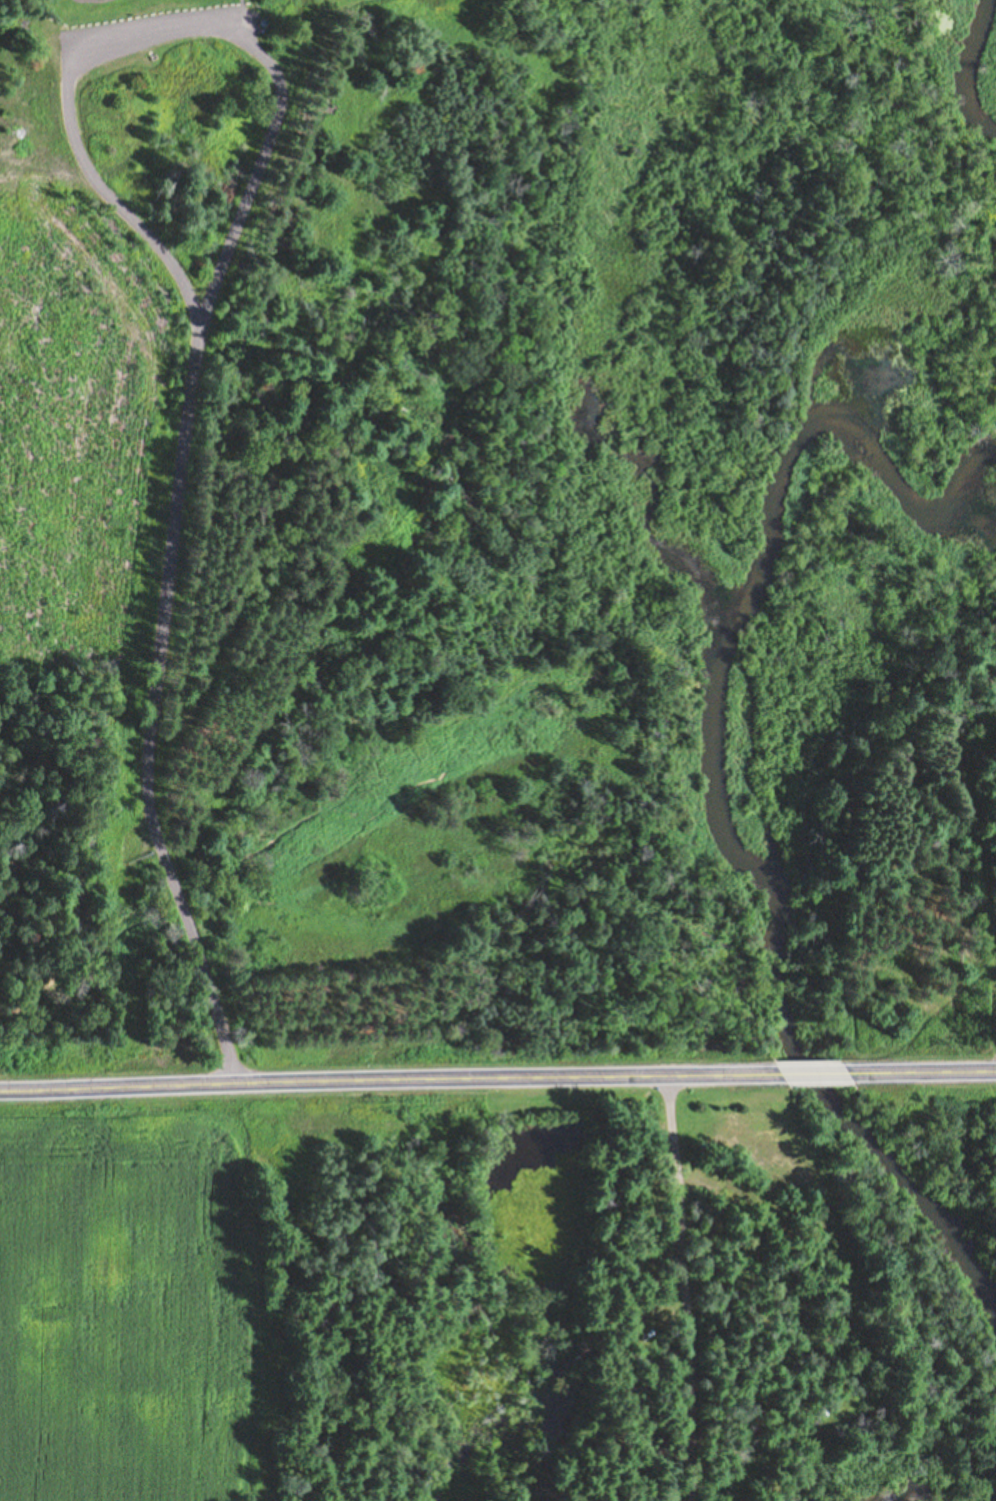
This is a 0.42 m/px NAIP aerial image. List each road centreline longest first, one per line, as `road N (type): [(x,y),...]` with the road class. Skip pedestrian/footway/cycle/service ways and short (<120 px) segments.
road 1 (tertiary): [(0,1084),(783,1073)]
road 2 (tertiary): [(845,1072),(995,1072)]

